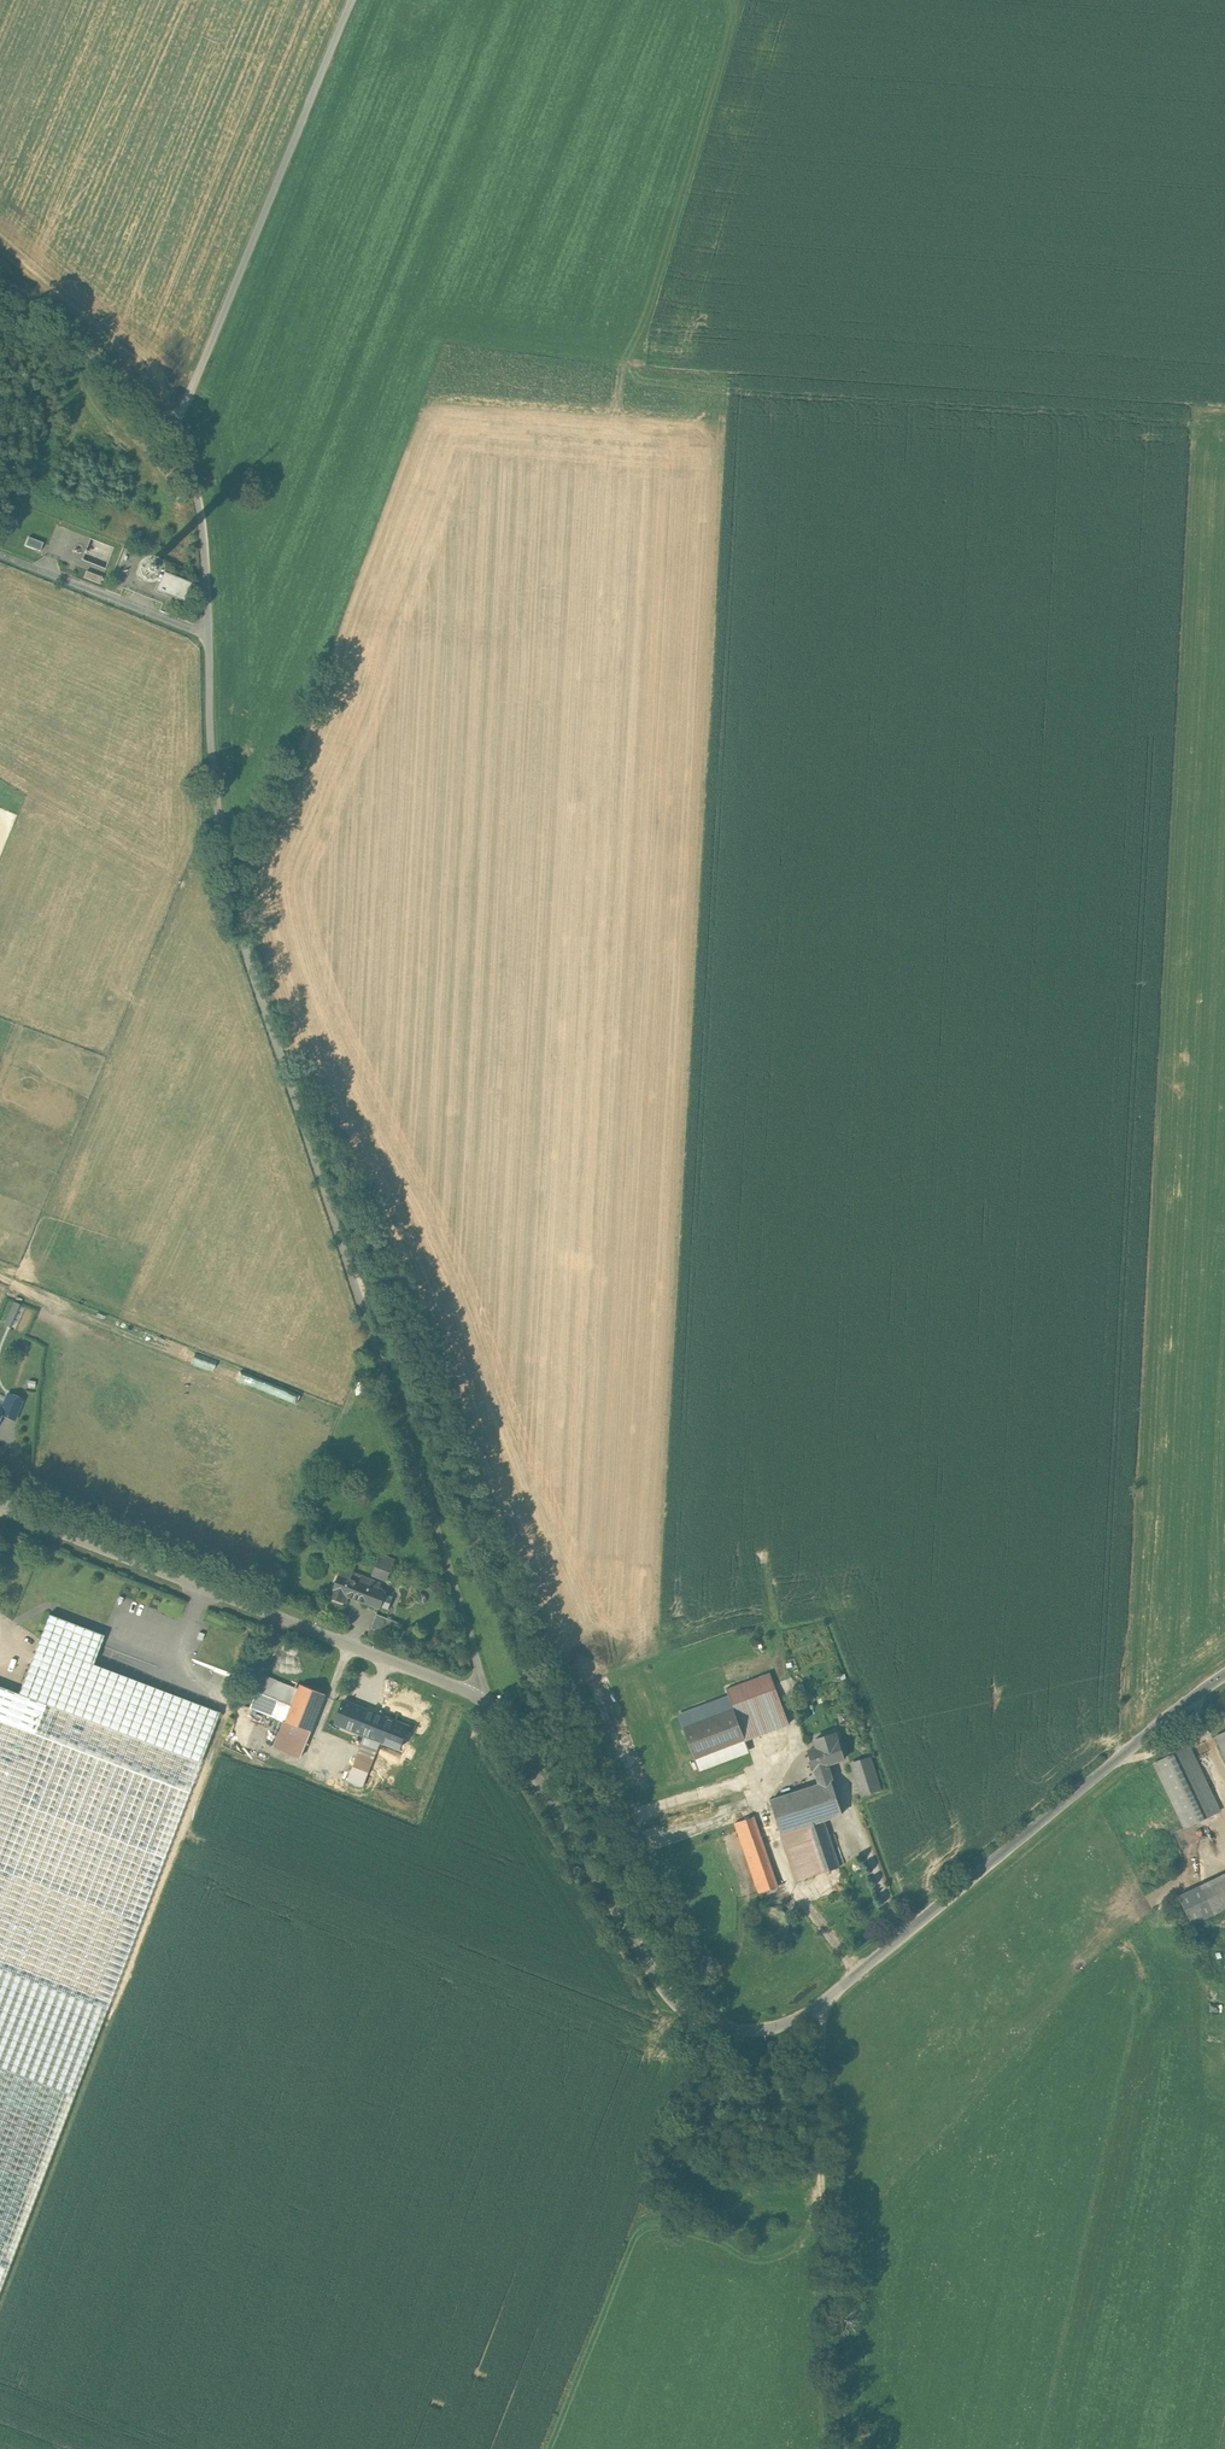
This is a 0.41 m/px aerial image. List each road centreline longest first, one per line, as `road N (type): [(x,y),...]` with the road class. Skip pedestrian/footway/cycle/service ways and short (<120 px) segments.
road 1 (unclassified): [(475,1695),(479,1669),(223,855),(204,518),(194,473),(156,407),(0,275)]
road 2 (unclassified): [(1224,1675),(827,2003),(780,2025),(735,2029),(703,2021),(676,1999),(496,1712),(475,1695)]
road 3 (unclassified): [(475,1695),(0,1507)]
road 4 (track): [(176,431),(358,0)]
road 5 (track): [(846,2448),(819,2125),(827,2003)]

